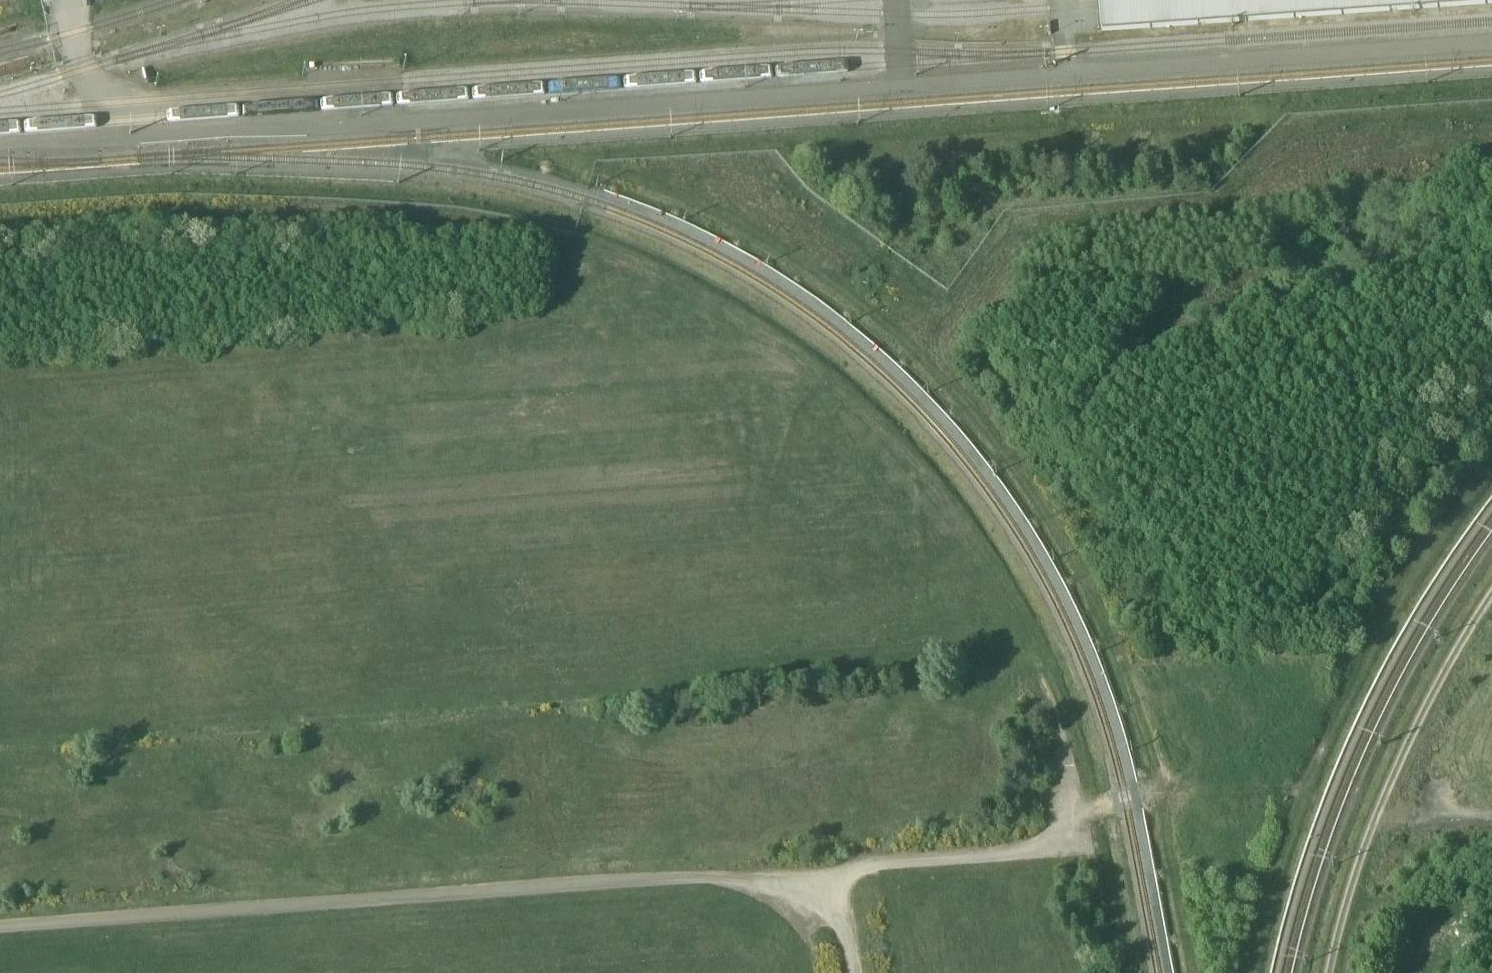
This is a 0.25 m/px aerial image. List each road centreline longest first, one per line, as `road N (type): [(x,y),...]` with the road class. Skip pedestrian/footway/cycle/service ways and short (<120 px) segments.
road 1 (track): [(0,154),(1491,42)]
road 2 (track): [(1336,947),(1360,858),(1408,750),(1491,597)]

